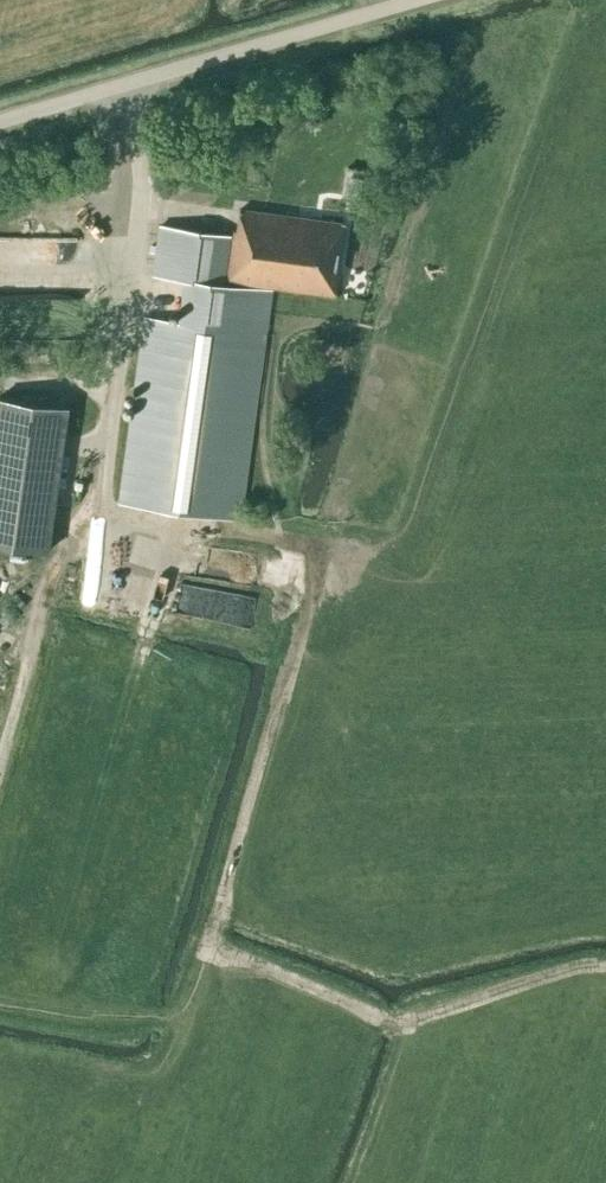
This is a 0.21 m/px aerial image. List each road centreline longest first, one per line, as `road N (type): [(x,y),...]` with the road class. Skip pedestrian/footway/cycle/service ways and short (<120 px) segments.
road 1 (track): [(106,503),(130,526),(301,536),(315,562),(203,958),(279,974),(377,1021),(605,968)]
road 2 (unclassified): [(0,130),(440,0)]
road 3 (track): [(106,503),(61,551),(0,773)]

